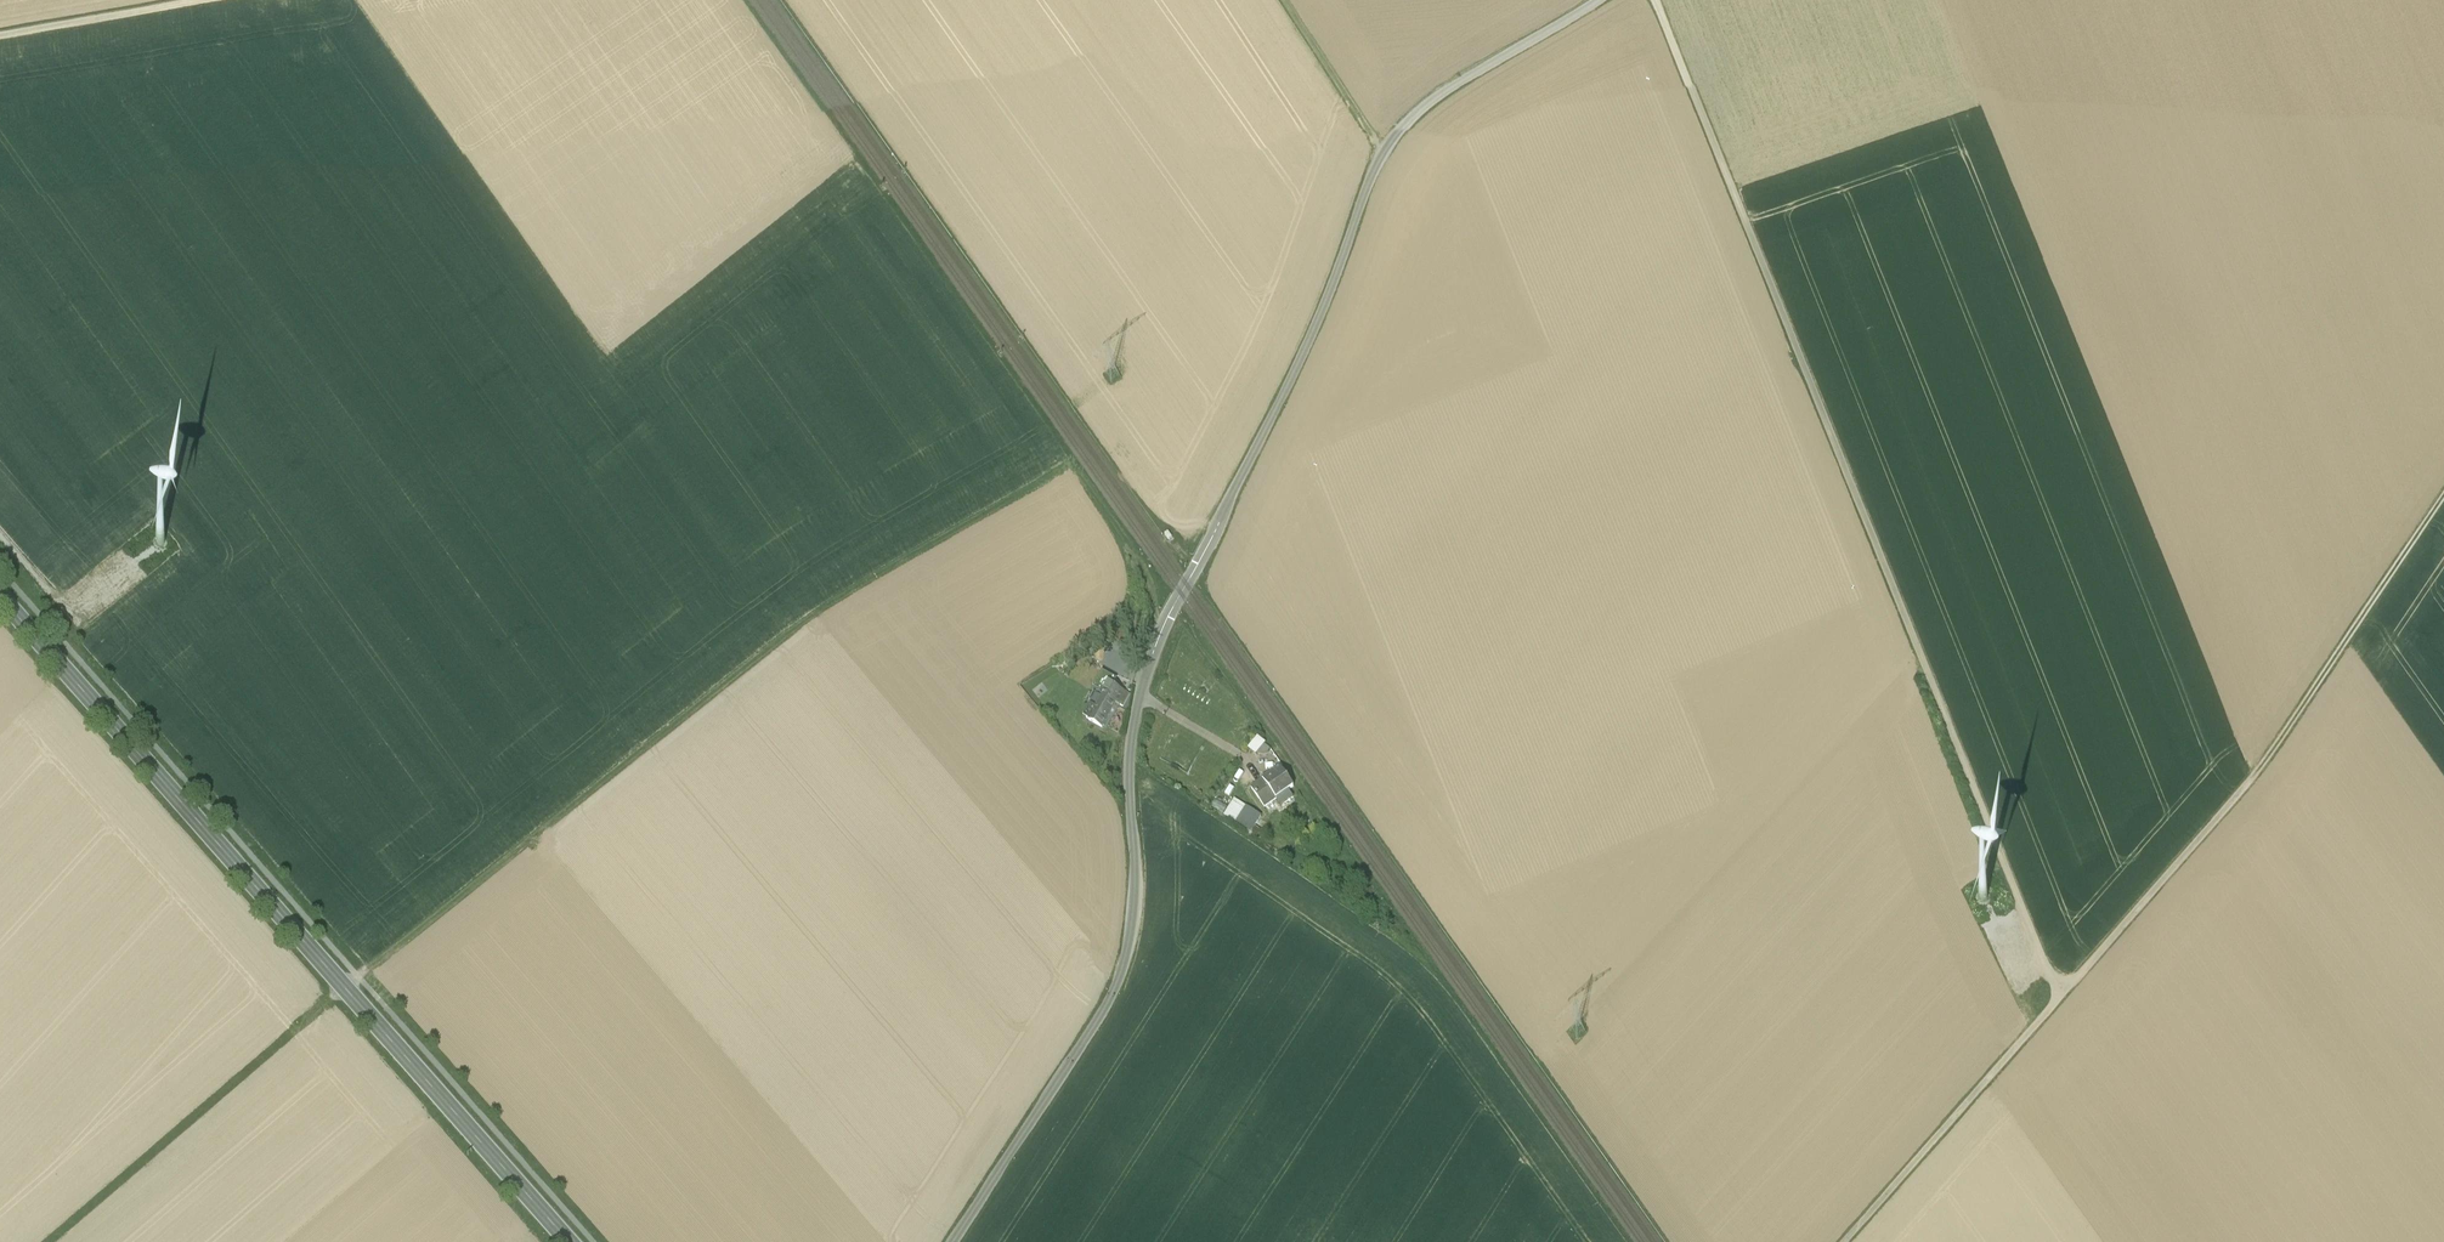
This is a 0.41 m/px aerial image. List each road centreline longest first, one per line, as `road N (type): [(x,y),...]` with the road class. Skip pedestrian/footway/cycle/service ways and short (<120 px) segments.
road 1 (unclassified): [(1599,0),(1431,99),(1377,167),(1290,380),(1139,696),(1127,760),(1137,888),(1117,991),(954,1241)]
road 2 (track): [(2060,996),(1655,0)]
road 3 (primary): [(0,602),(565,1241)]
road 4 (track): [(2443,489),(2211,819),(2060,996)]
road 5 (track): [(2060,996),(1843,1241)]
road 6 (unclassified): [(193,0),(0,34)]

